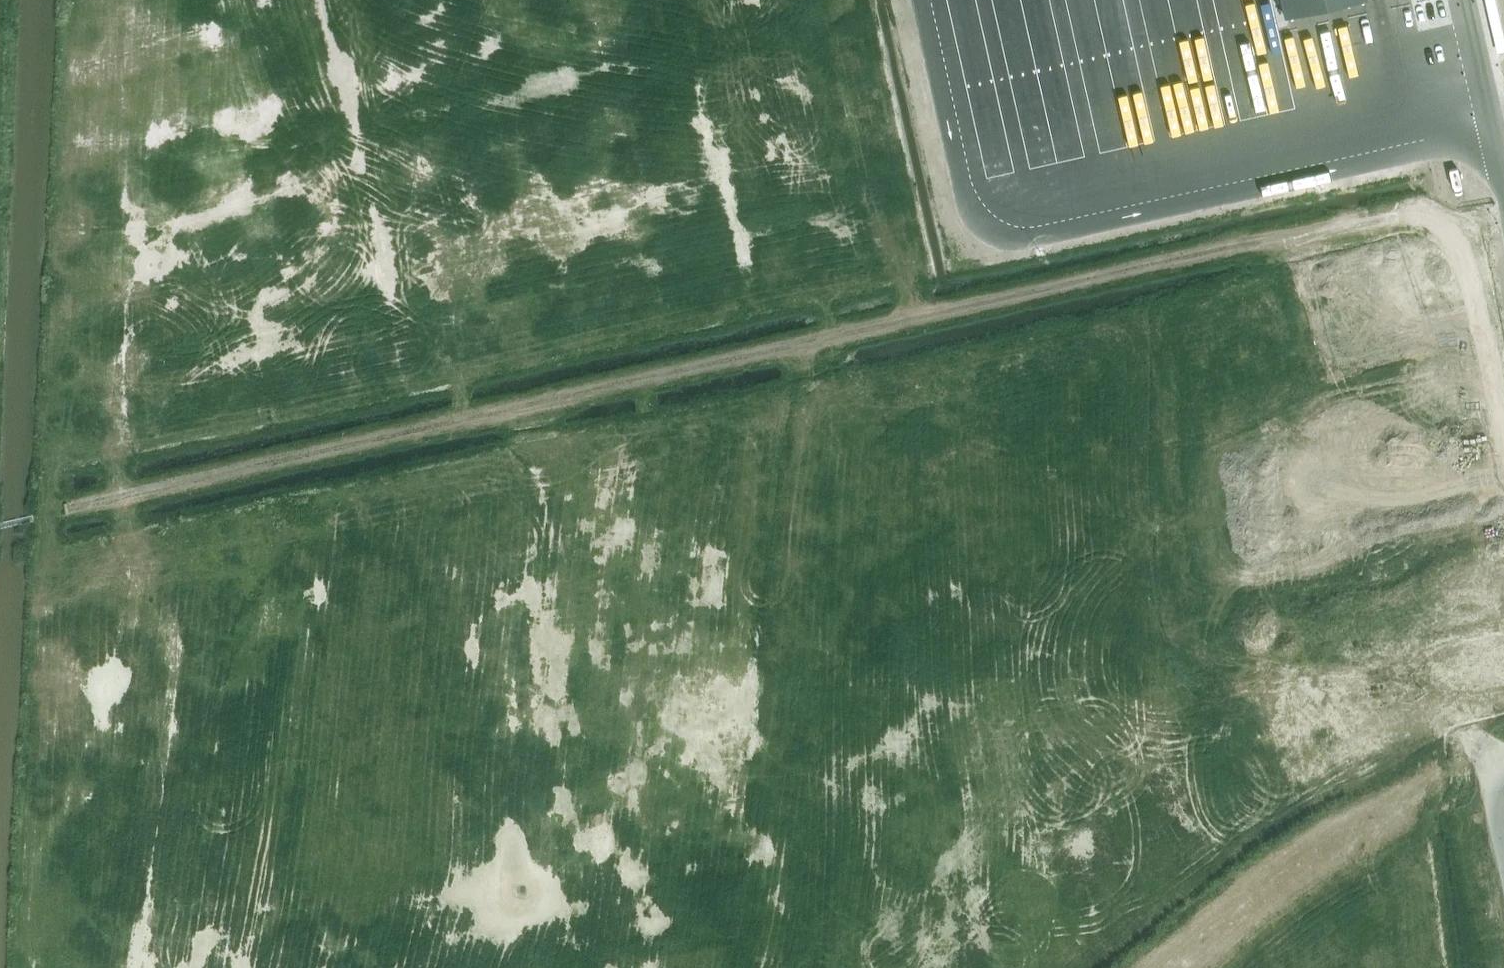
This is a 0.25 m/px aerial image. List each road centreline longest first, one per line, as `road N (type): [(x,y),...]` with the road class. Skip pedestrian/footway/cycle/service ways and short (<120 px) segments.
road 1 (track): [(1405,212),(74,508)]
road 2 (track): [(1405,212),(1436,219),(1461,250),(1503,428)]

